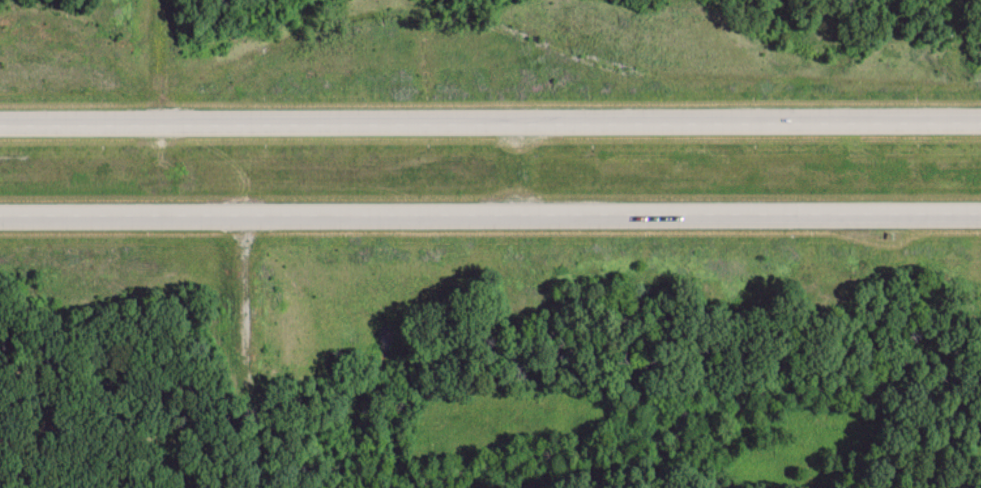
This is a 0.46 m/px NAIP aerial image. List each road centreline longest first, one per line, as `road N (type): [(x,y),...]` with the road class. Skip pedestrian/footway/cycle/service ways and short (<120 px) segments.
road 1 (trunk): [(0,214),(980,212)]
road 2 (trunk): [(980,120),(0,121)]

